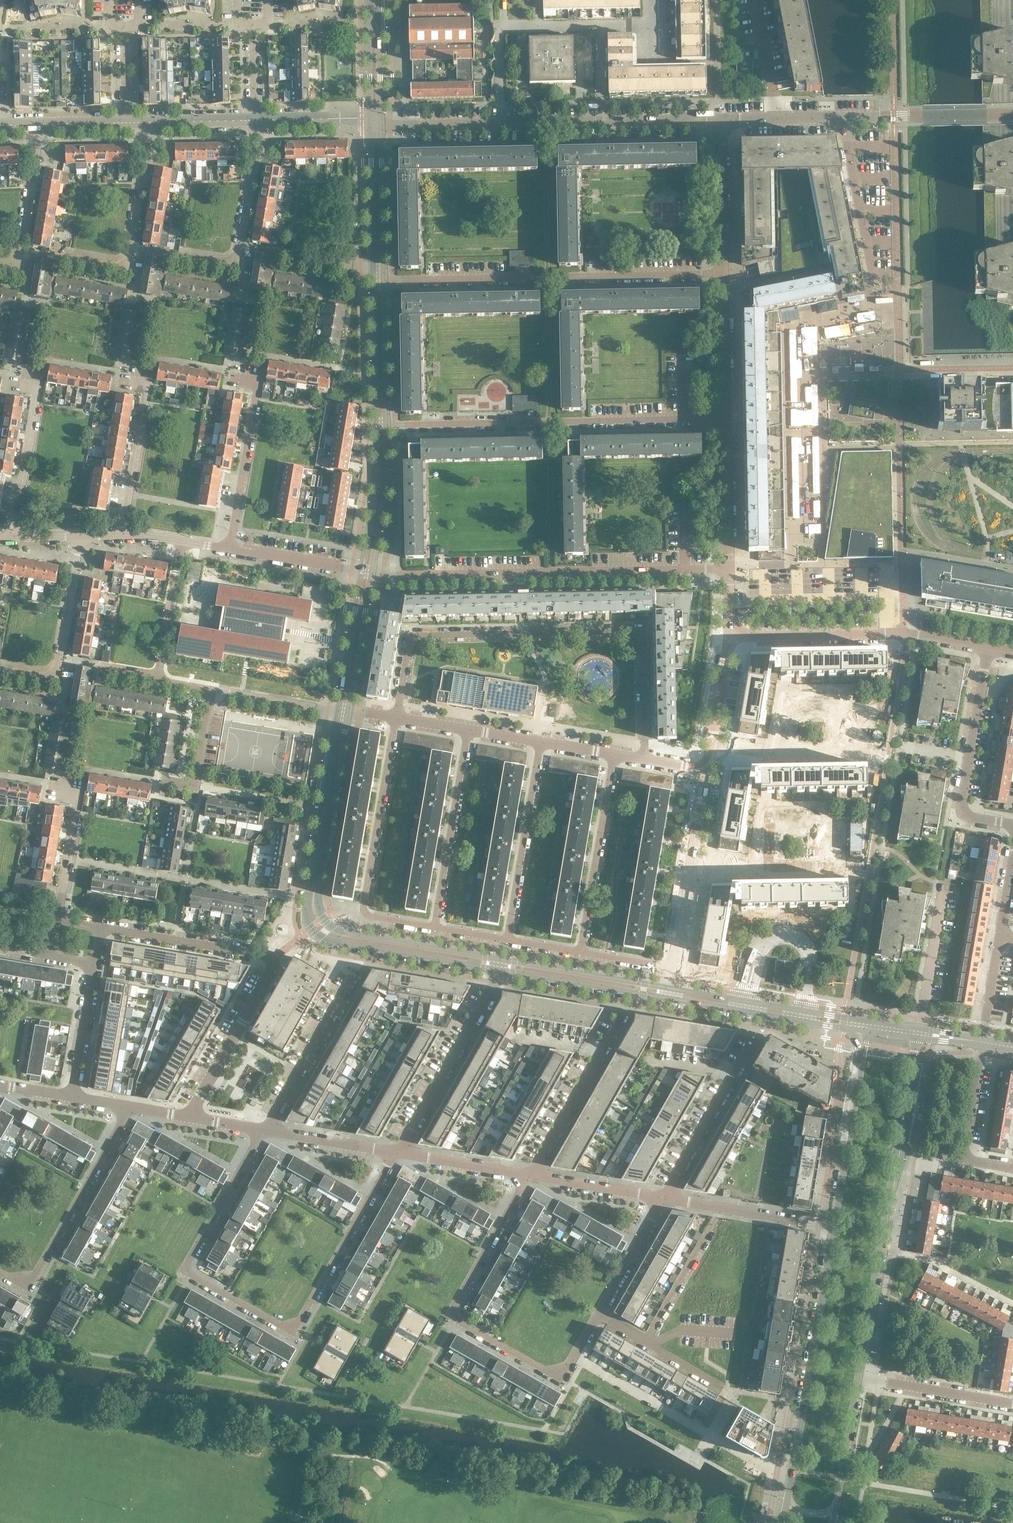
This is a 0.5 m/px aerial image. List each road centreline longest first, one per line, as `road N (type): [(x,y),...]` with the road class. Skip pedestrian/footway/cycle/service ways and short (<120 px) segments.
road 1 (residential): [(665,1198),(562,1380),(453,1315),(533,1175)]
road 2 (residential): [(396,717),(410,633),(642,632),(645,757)]
road 3 (residential): [(729,567),(473,576),(368,571)]
road 4 (residential): [(187,1116),(271,960),(100,927)]
road 5 (tertiary): [(858,1376),(918,1033)]
road 6 (residential): [(726,419),(380,425)]
road 7 (residential): [(378,277),(724,281)]
road 8 (residential): [(376,125),(720,119)]
road 9 (residential): [(187,1270),(295,1338),(394,1154)]
road 10 (tertiary): [(833,1227),(789,1492)]
road 11 (tertiary): [(314,877),(306,911),(320,934),(503,971)]
road 12 (residential): [(0,1275),(28,1292),(131,1108)]
road 13 (residential): [(772,118),(1012,115)]
road 14 (tertiary): [(505,959),(338,930),(320,915),(314,877)]
road 15 (residential): [(1012,821),(958,811),(985,648)]
road 16 (residential): [(4,672),(62,684),(84,537)]
road 17 (residential): [(404,1153),(503,971)]
road 18 (residential): [(609,1319),(732,1395),(703,1450)]
road 19 (residential): [(612,753),(580,953)]
road 20 (residential): [(543,741),(507,940)]
road 21 (residential): [(471,729),(435,927)]
road 22 (residential): [(364,915),(396,717)]
road 23 (unclassified): [(74,258),(130,266),(156,126)]
road 24 (tertiary): [(864,1031),(833,1227)]
road 25 (unclassified): [(186,253),(241,260),(256,123)]
road 26 (residential): [(533,1175),(622,1018)]
road 27 (residential): [(755,1042),(665,1198)]
road 28 (residential): [(122,536),(150,384),(127,378)]
road 29 (residential): [(352,978),(263,1129)]
road 30 (residential): [(15,539),(40,385),(21,382)]
road 31 (residential): [(833,1227),(665,1198)]
road 32 (tertiary): [(314,877),(342,710)]
road 33 (residential): [(230,550),(257,385)]
road 34 (residential): [(985,648),(903,636),(820,636)]
road 35 (tertiary): [(503,971),(665,998)]
road 36 (tertiary): [(667,986),(505,959)]
road 37 (residential): [(724,281),(720,119)]
road 38 (unclassified): [(0,265),(20,267),(38,127)]
road 39 (residential): [(1012,1166),(965,1152),(981,1041)]
road 40 (residential): [(918,1033),(949,875)]
road 41 (residential): [(187,1270),(263,1129)]
road 42 (residential): [(981,1041),(1012,884)]
road 43 (residential): [(1012,1404),(858,1376)]
road 44 (residential): [(691,868),(845,866)]
road 45 (residential): [(864,749),(710,748)]
road 46 (residential): [(59,920),(80,798),(53,786)]
road 47 (residential): [(729,567),(726,419)]
road 48 (tertiary): [(380,425),(378,277)]
road 49 (tertiary): [(368,571),(380,425)]
road 50 (residential): [(158,681),(182,541)]
road 51 (tertiary): [(342,710),(368,571)]
road 52 (tertiary): [(378,266),(376,125)]
road 53 (residential): [(368,571),(230,550)]
road 54 (residential): [(726,419),(724,281)]
road 55 (residential): [(342,710),(209,691)]
road 56 (residential): [(665,1198),(533,1175)]
road 57 (residential): [(73,1098),(94,966)]
road 58 (residential): [(394,1154),(263,1129)]
road 59 (residential): [(533,1175),(404,1153)]
road 60 (residential): [(162,780),(194,783),(209,691)]
road 61 (tertiary): [(376,125),(374,0)]
road 62 (tertiary): [(838,1499),(858,1376)]
road 63 (tertiary): [(256,123),(376,125)]

